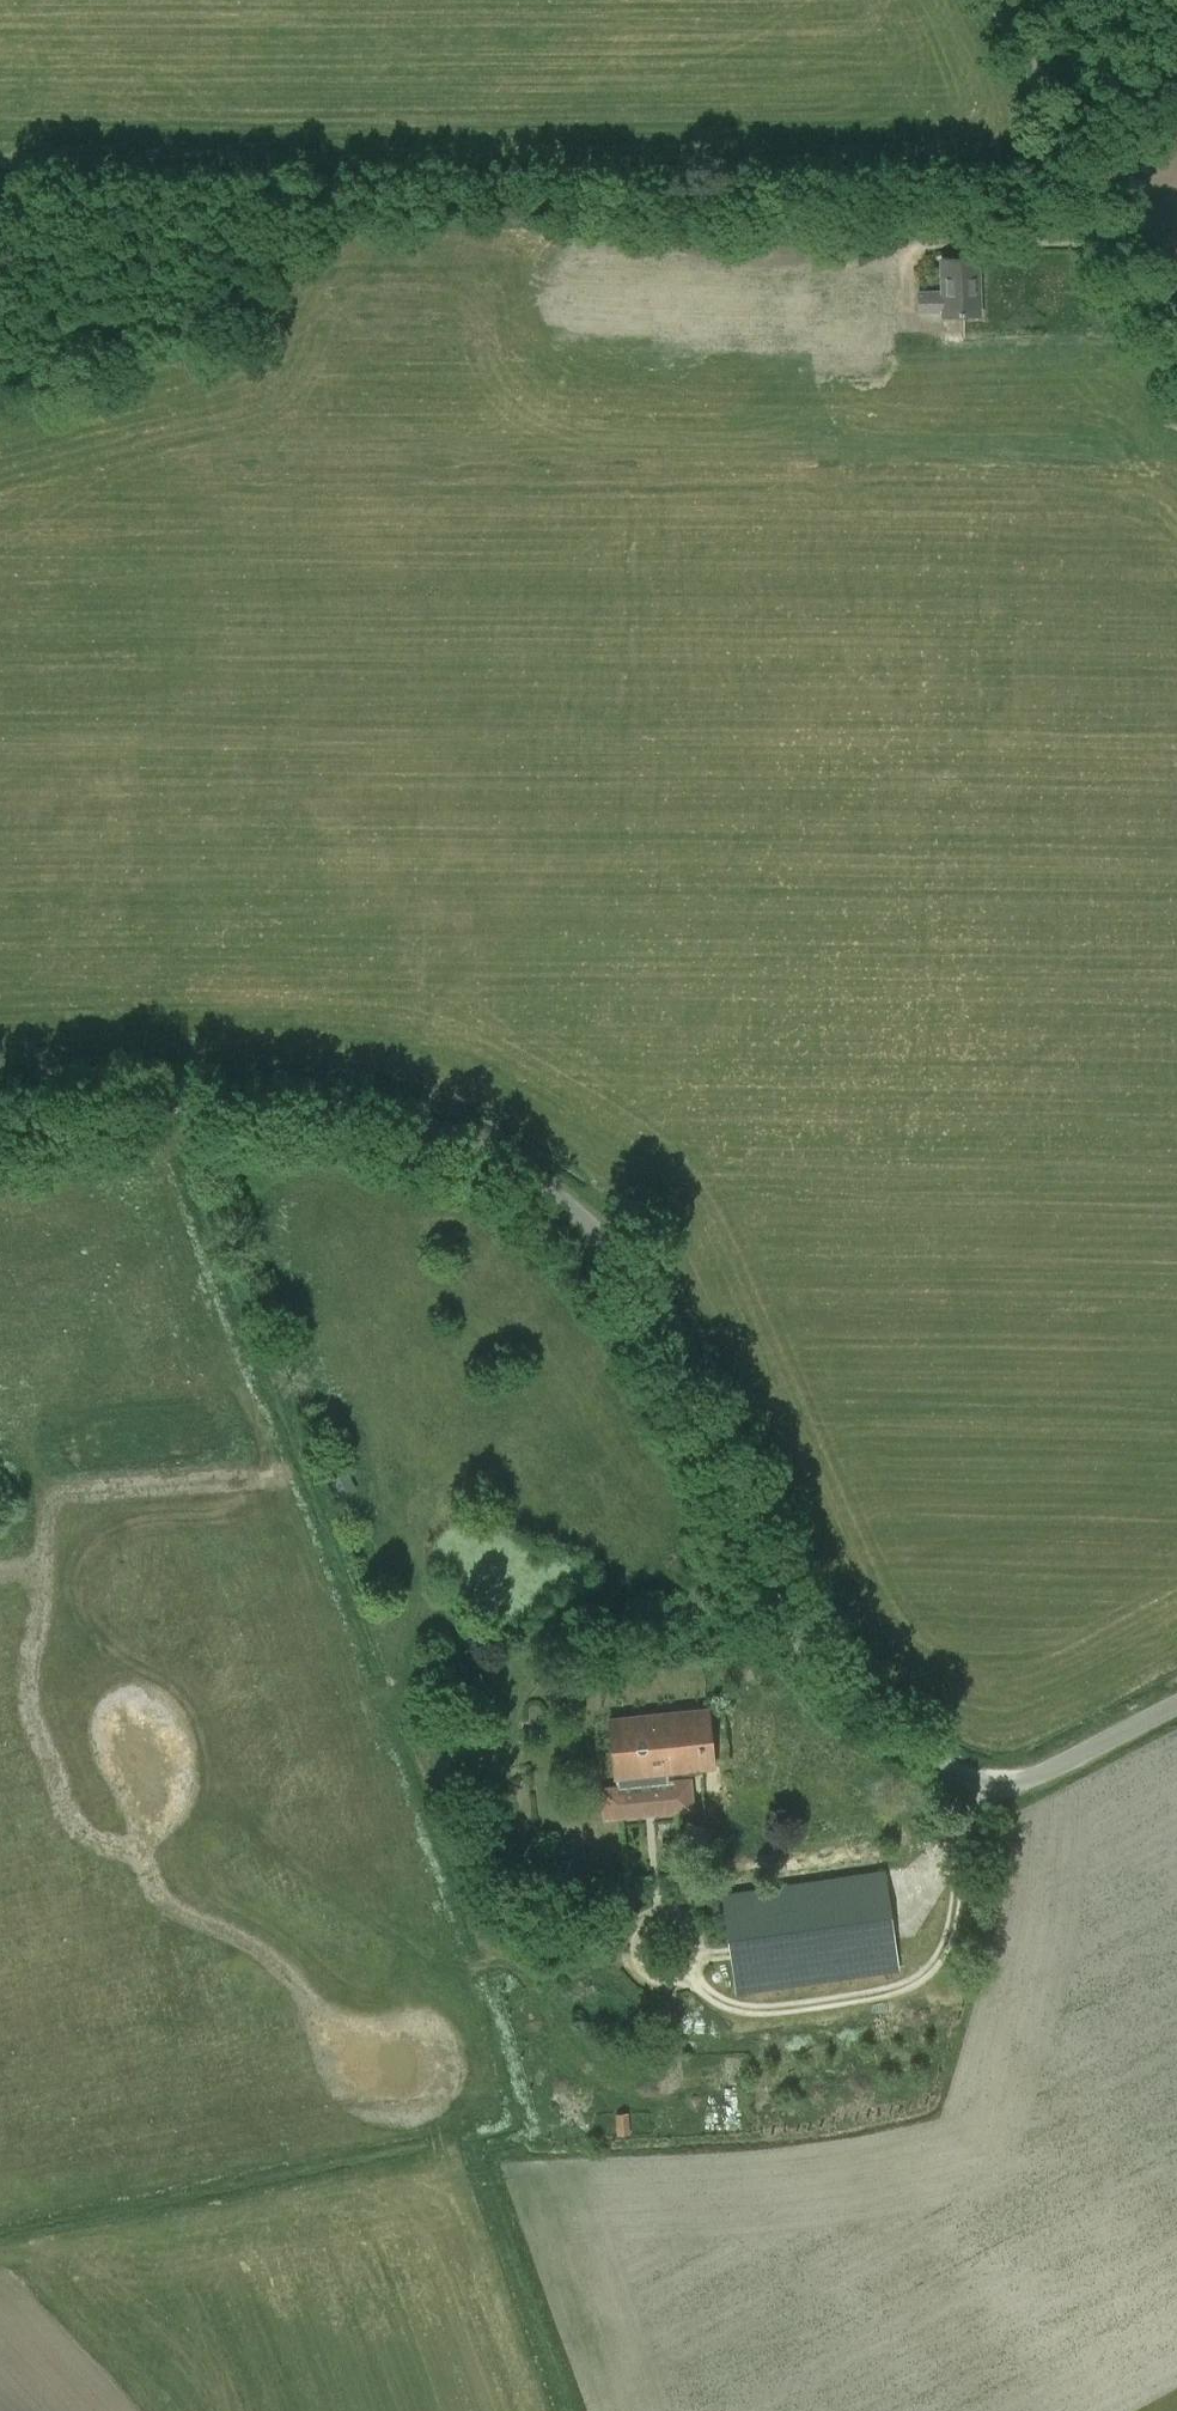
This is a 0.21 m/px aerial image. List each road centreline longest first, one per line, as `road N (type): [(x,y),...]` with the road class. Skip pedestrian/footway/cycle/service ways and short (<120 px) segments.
road 1 (tertiary): [(1176,1702),(1037,1774),(1000,1781),(960,1773),(844,1699),(808,1652),(645,1305),(610,1251),(544,1189),(463,1141),(384,1109),(324,1103),(0,1127)]
road 2 (unclassified): [(1176,339),(1084,202),(997,0)]

